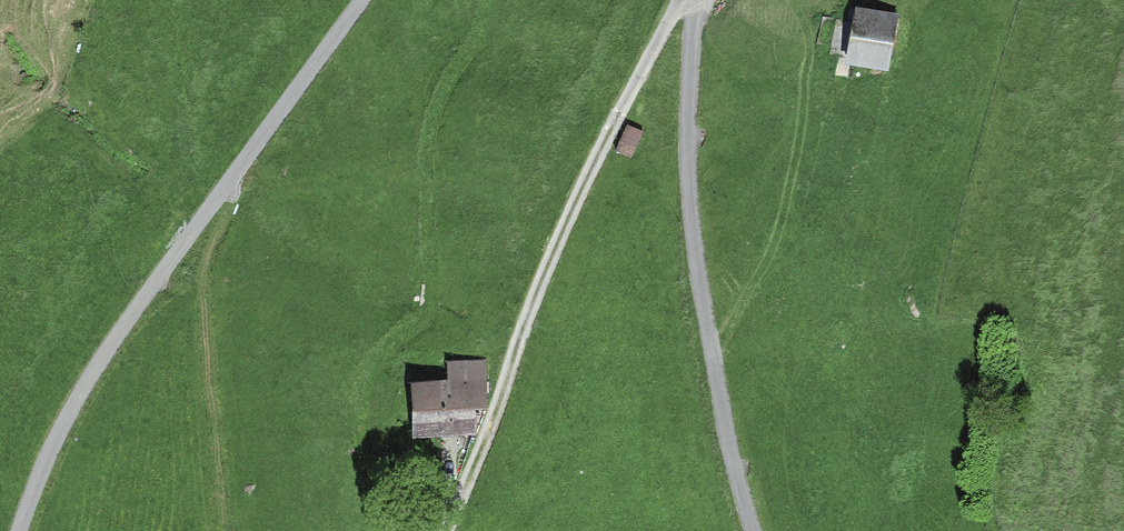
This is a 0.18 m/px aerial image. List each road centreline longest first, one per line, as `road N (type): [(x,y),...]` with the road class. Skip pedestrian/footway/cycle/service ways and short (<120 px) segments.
road 1 (track): [(360,0),(199,219),(57,439),(27,530)]
road 2 (track): [(448,530),(564,244),(685,0)]
road 3 (track): [(751,530),(690,198),(688,0)]

